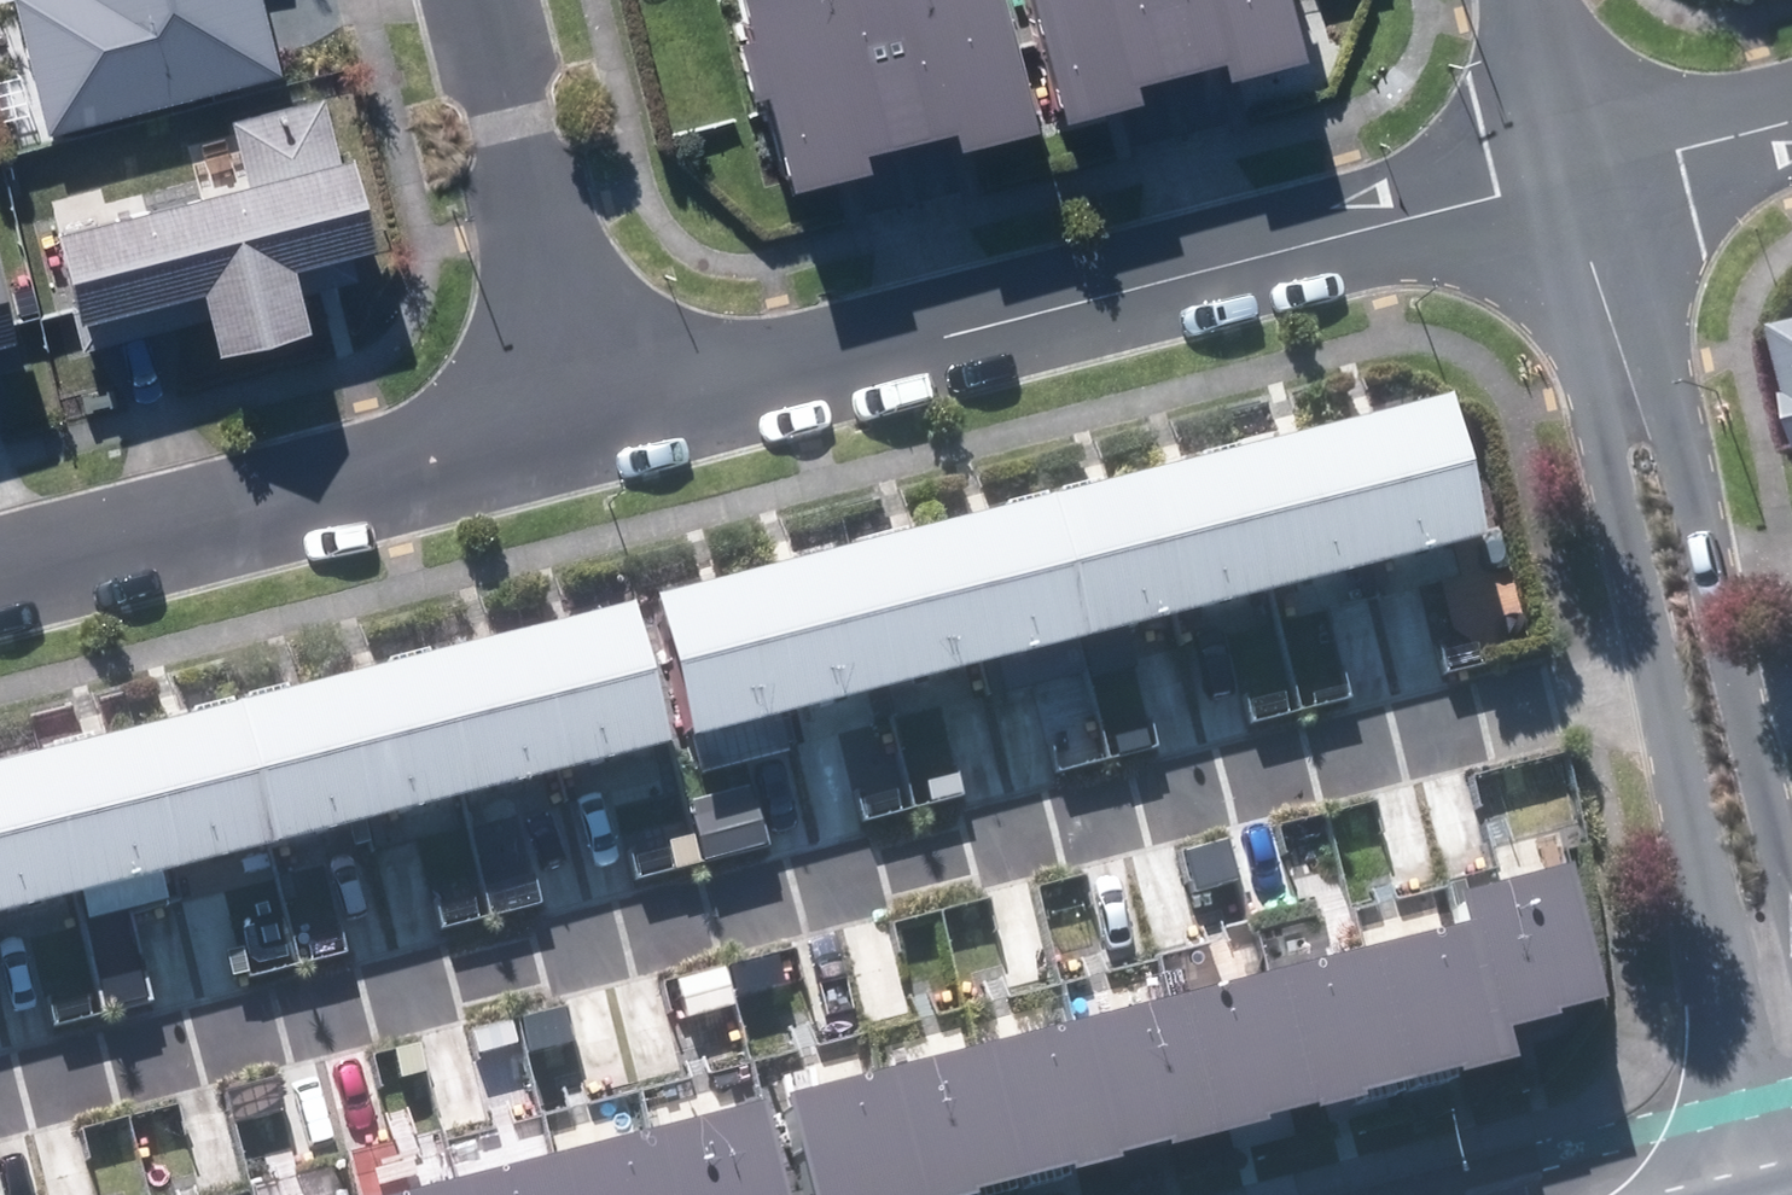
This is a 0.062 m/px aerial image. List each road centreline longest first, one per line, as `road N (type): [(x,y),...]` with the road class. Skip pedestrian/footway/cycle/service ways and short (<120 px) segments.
road 1 (residential): [(0,1096),(1660,683)]
road 2 (residential): [(1581,184),(593,424)]
road 3 (residential): [(1581,184),(1652,311),(1791,852)]
road 4 (residential): [(593,424),(0,574)]
road 5 (residential): [(1786,1194),(1660,683)]
road 6 (residential): [(1660,683),(1609,473),(1581,184)]
road 7 (residential): [(593,424),(483,0)]
road 8 (residential): [(1791,121),(1676,148),(1581,184)]
road 9 (residential): [(1581,184),(1535,0)]

